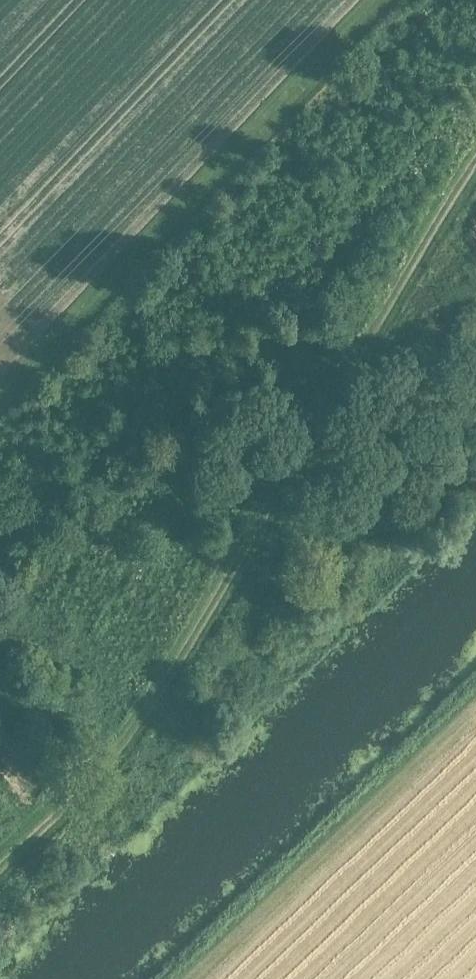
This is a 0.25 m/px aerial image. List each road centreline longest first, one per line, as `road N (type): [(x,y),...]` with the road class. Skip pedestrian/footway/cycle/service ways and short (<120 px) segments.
road 1 (track): [(0,862),(166,673),(475,165)]

